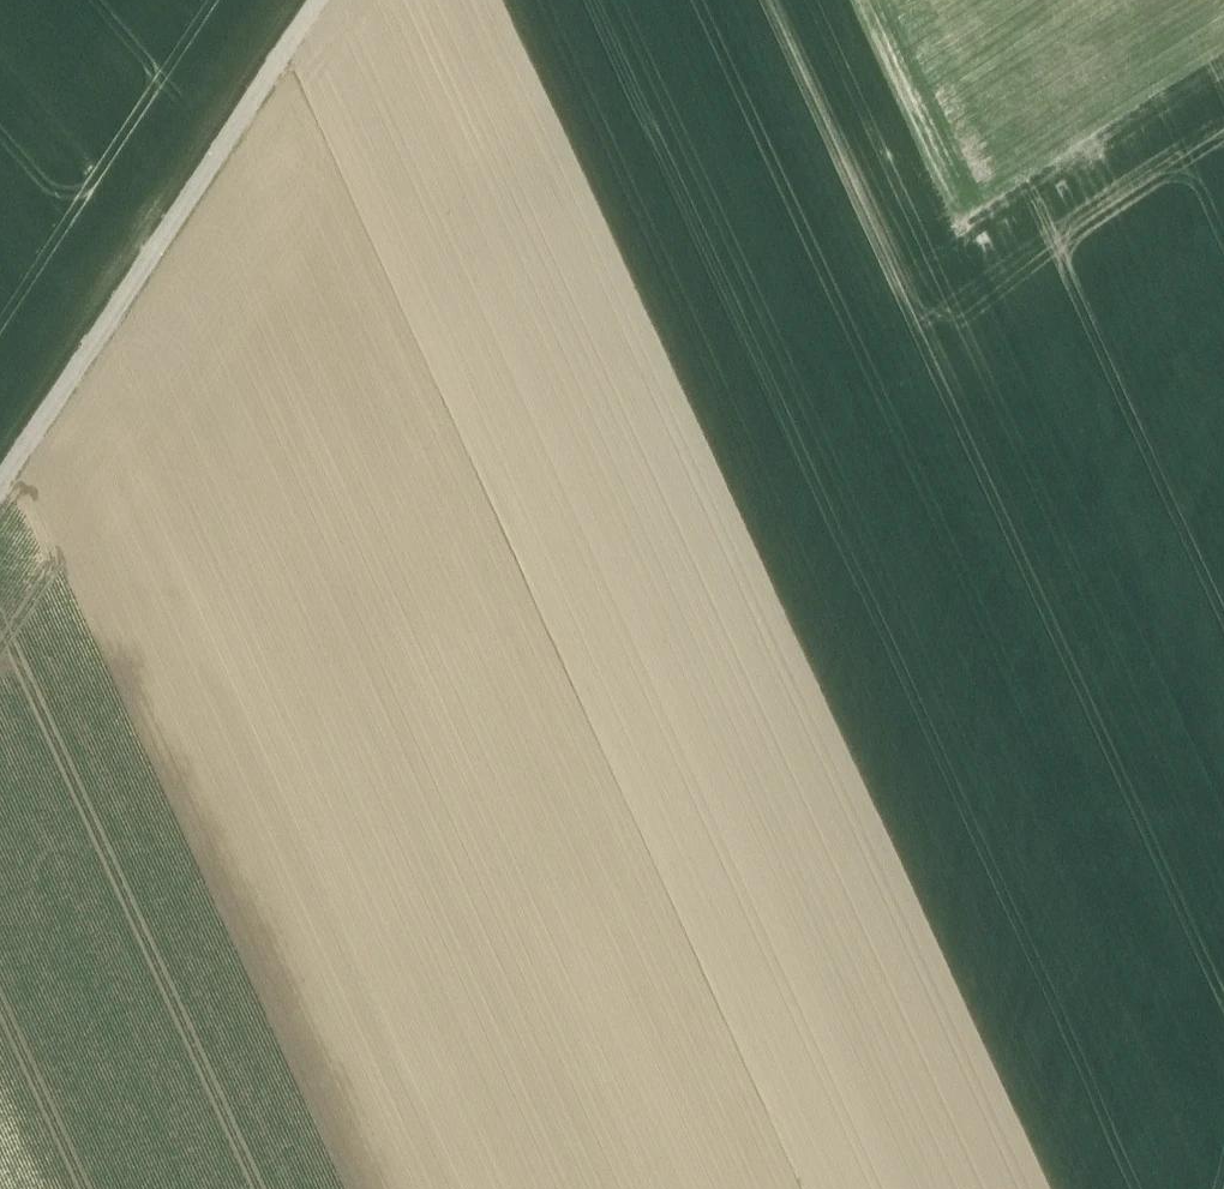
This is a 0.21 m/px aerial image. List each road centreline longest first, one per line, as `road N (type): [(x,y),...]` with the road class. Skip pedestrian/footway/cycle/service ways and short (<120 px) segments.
road 1 (track): [(0,490),(322,0)]

